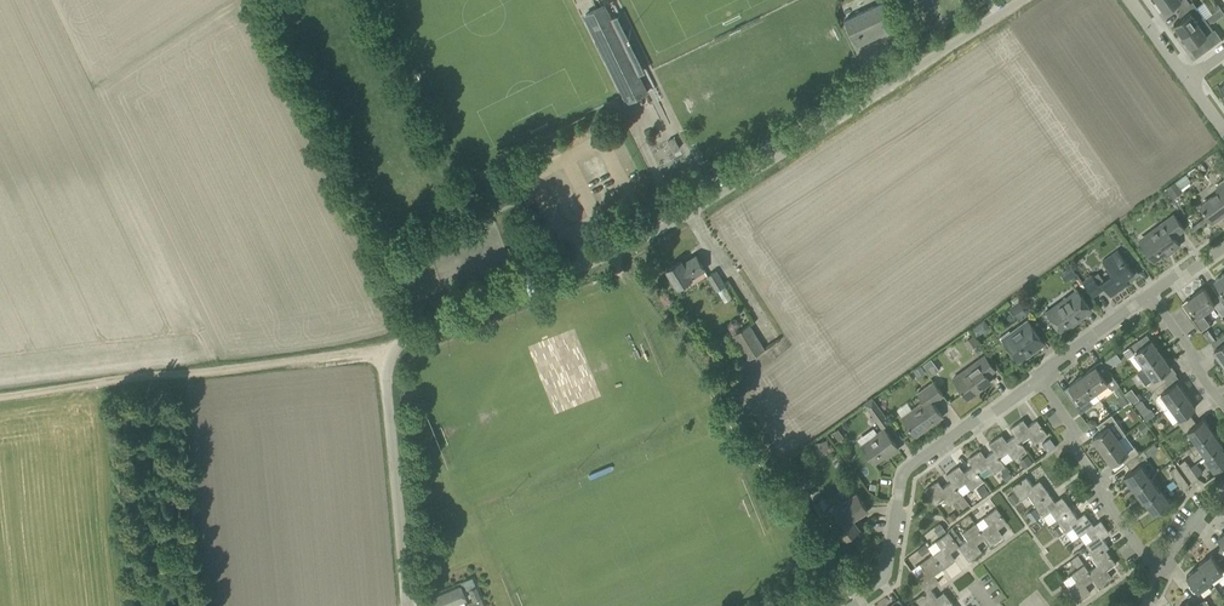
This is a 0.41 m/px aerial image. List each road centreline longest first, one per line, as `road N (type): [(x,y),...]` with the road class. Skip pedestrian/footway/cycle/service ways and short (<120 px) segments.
road 1 (unclassified): [(408,605),(385,374),(392,353),(613,268),(1037,0)]
road 2 (track): [(392,353),(0,397)]
road 3 (residential): [(864,605),(882,595),(890,576),(912,468),(1046,373)]
road 4 (residential): [(1162,575),(1101,492),(1046,373)]
road 5 (residential): [(1046,373),(1159,297)]
road 6 (residential): [(1223,403),(1159,297)]

